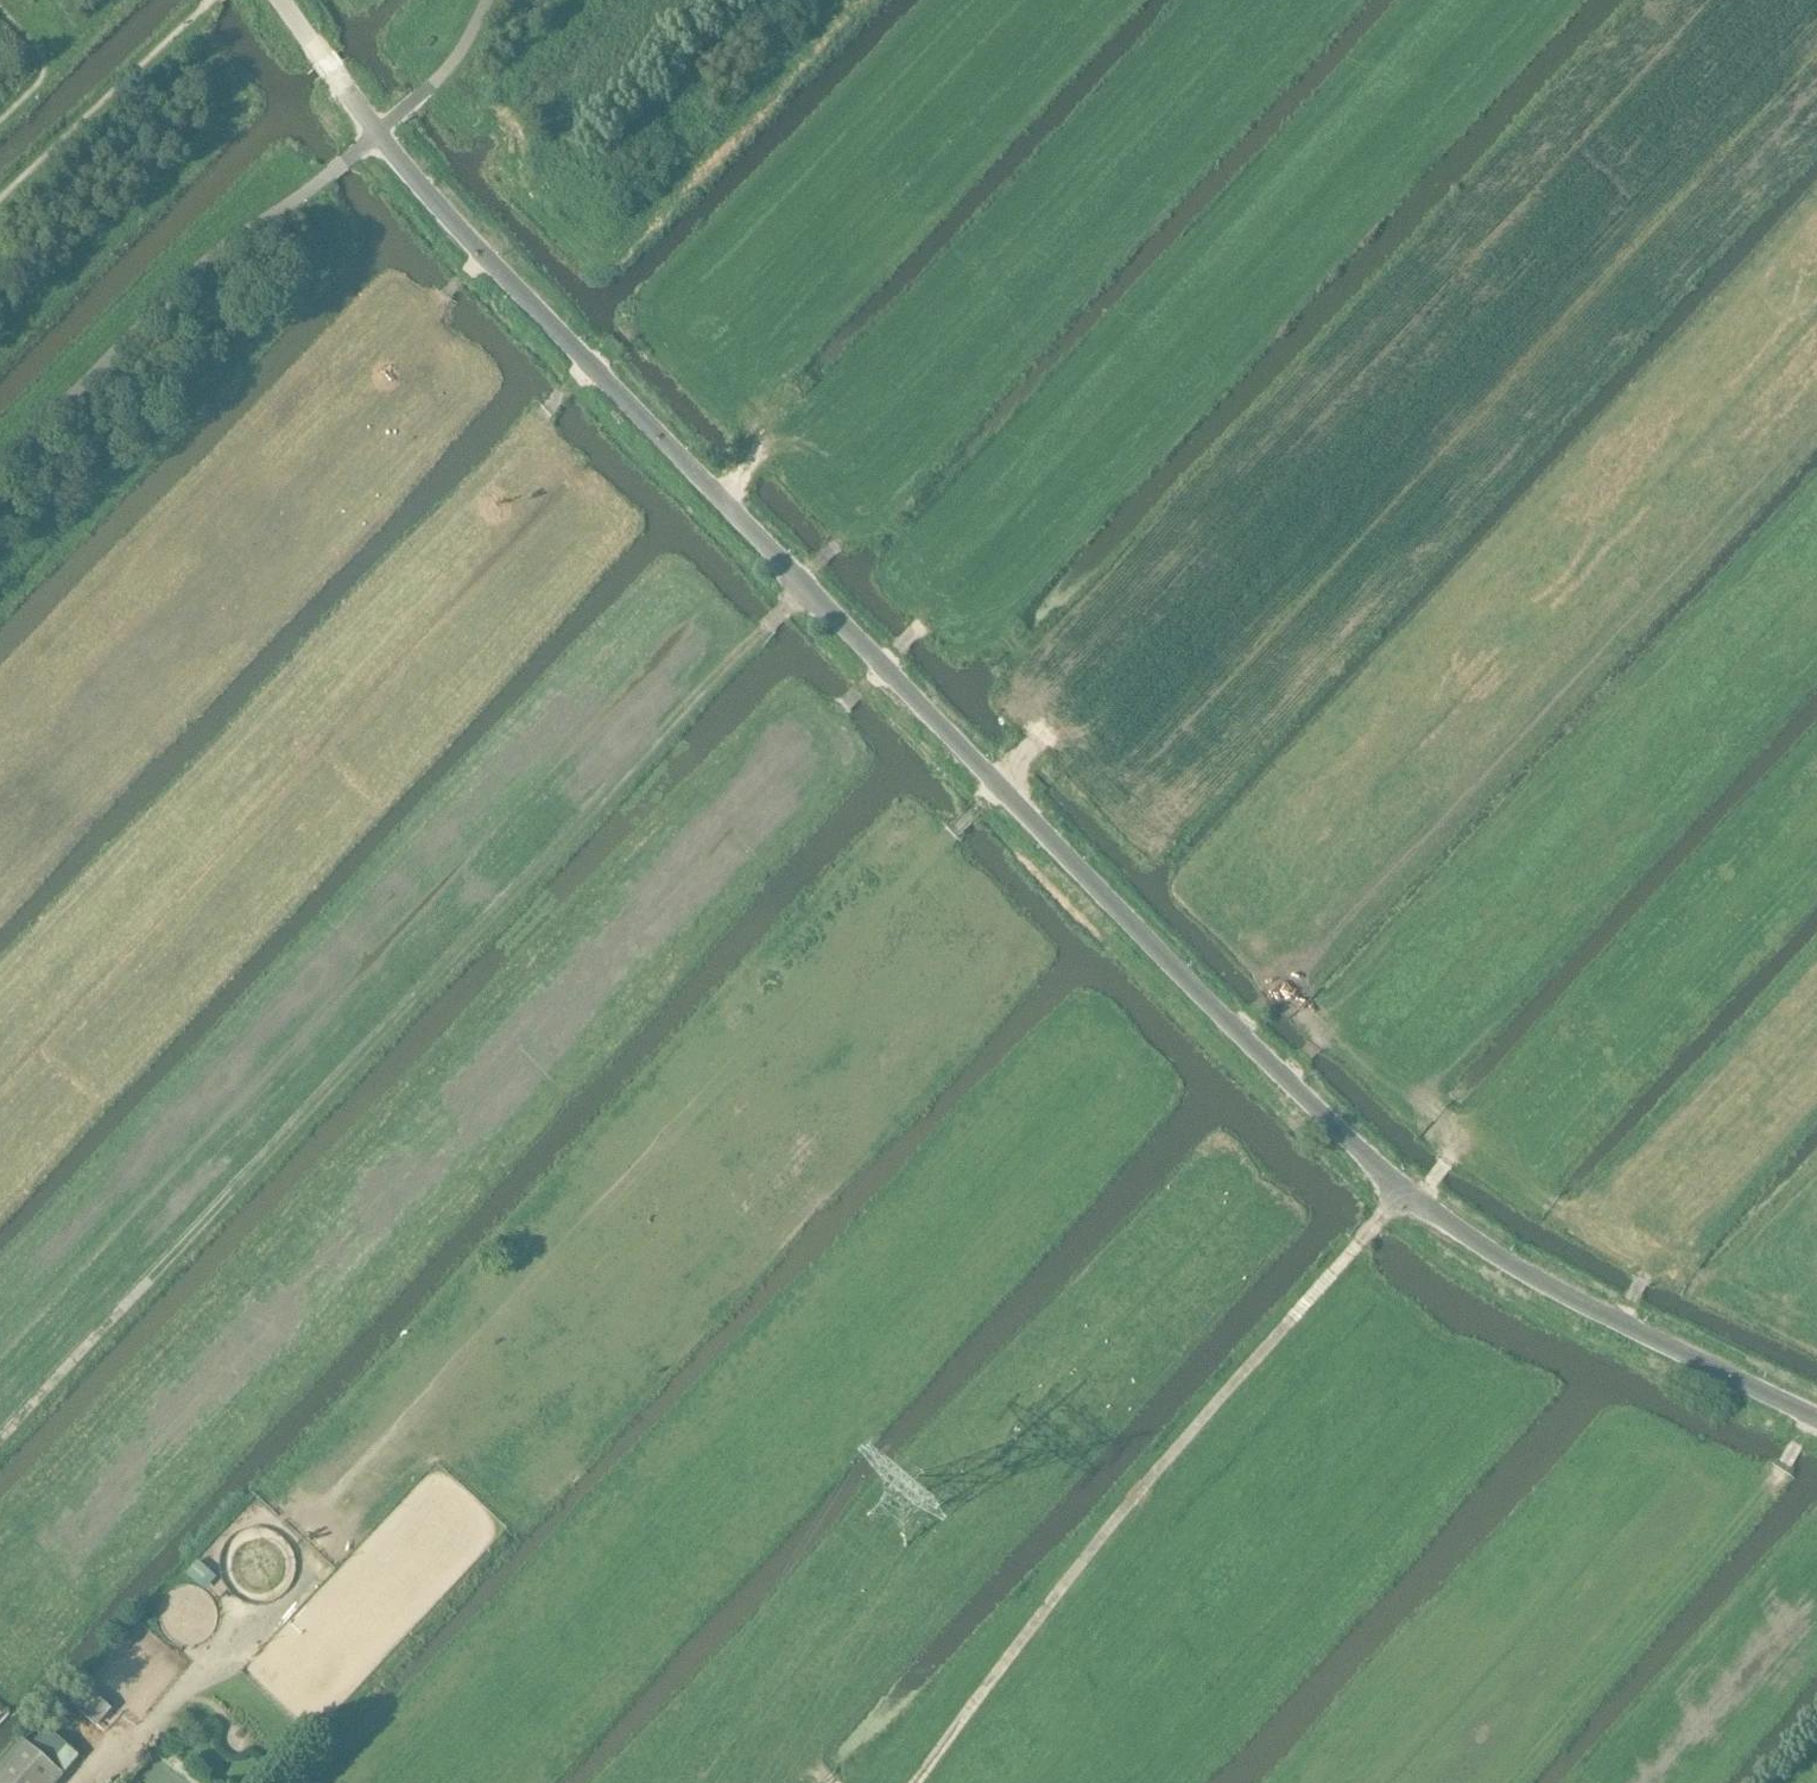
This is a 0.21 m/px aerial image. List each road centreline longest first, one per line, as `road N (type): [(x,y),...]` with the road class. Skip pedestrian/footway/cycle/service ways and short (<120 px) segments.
road 1 (unclassified): [(1816,1417),(1496,1259),(1377,1169),(528,302),(376,135),(281,0)]

